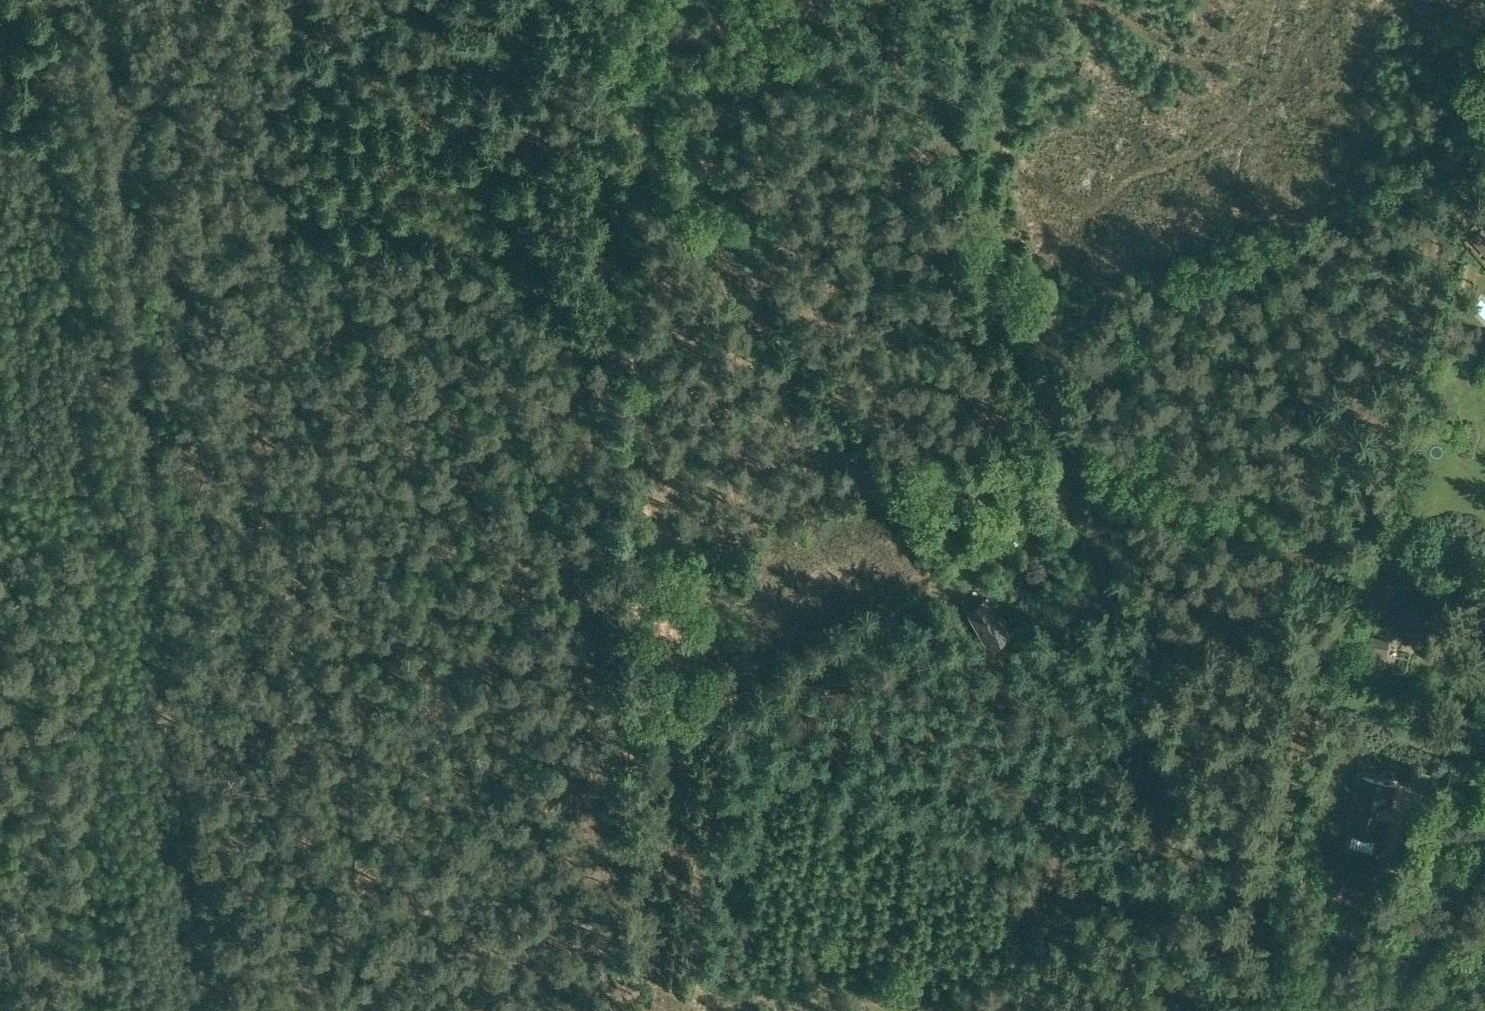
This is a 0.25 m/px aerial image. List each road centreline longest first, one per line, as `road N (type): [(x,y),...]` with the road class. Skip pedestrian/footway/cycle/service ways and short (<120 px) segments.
road 1 (tertiary): [(1384,1010),(1484,847)]

